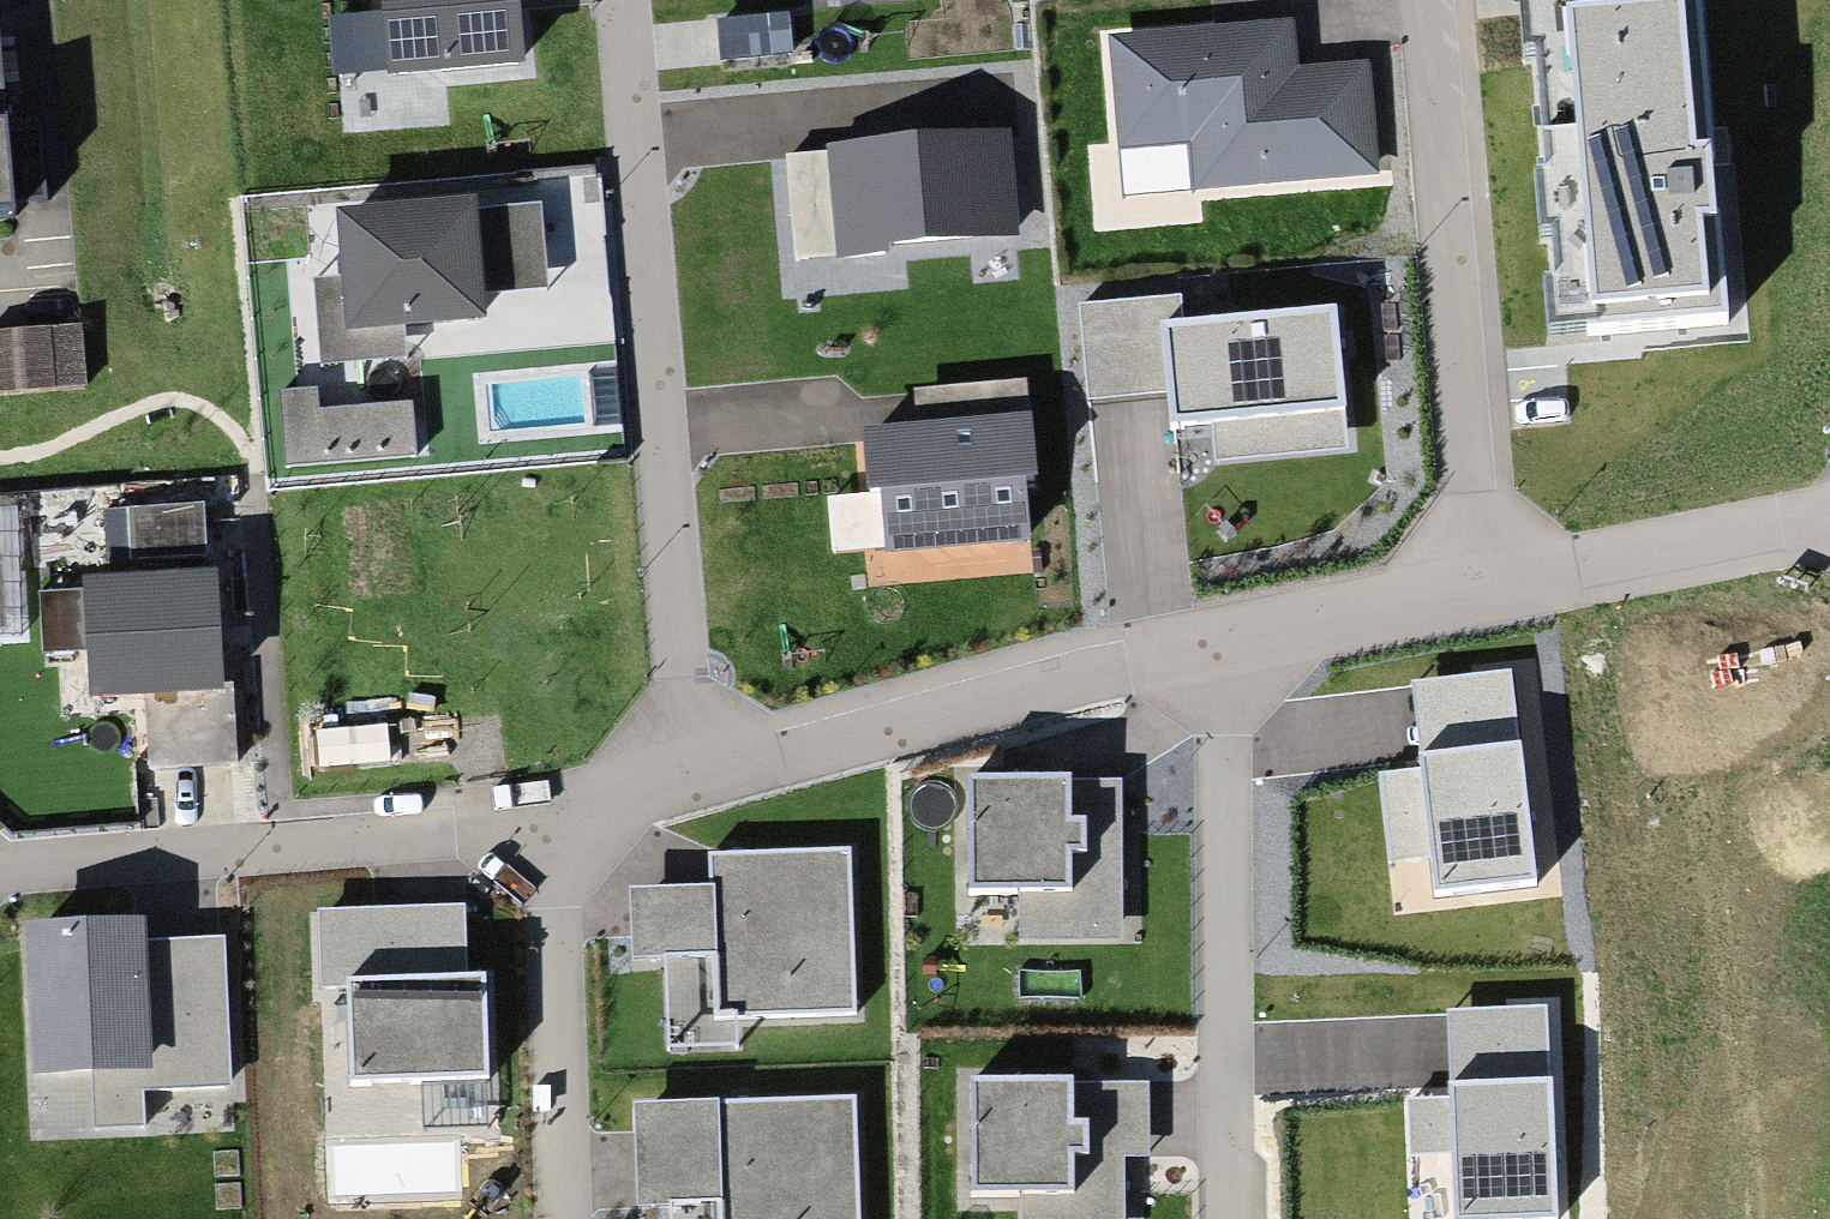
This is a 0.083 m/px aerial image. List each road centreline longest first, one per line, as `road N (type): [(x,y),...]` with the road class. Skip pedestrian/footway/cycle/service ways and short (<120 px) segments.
road 1 (residential): [(623,0),(693,780)]
road 2 (residential): [(1427,0),(1473,605)]
road 3 (residential): [(1228,643),(1228,1218)]
road 4 (residential): [(1228,643),(693,780)]
road 5 (residential): [(536,845),(0,872)]
road 6 (residential): [(536,845),(562,1218)]
road 7 (residential): [(1829,521),(1473,605)]
road 8 (residential): [(1473,605),(1228,643)]
road 9 (residential): [(693,780),(536,845)]

